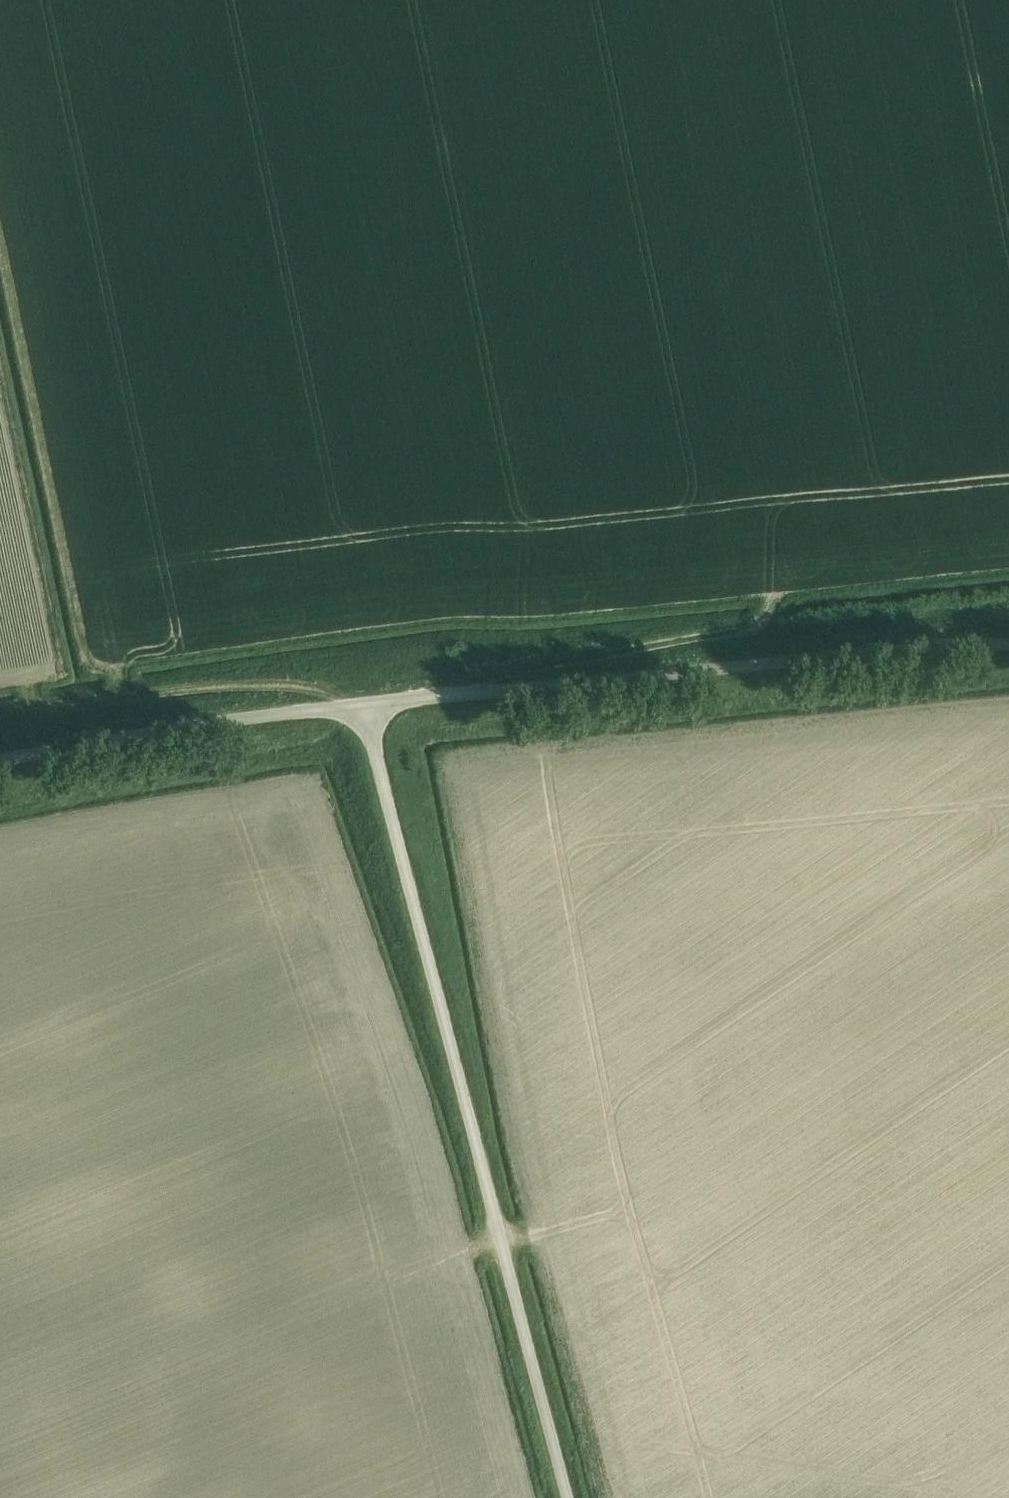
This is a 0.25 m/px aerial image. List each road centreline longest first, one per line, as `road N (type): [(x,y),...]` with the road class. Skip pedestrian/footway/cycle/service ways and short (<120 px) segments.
road 1 (unclassified): [(563,1497),(364,704)]
road 2 (tertiary): [(364,704),(1008,642)]
road 3 (tertiary): [(0,759),(233,717),(364,704)]

